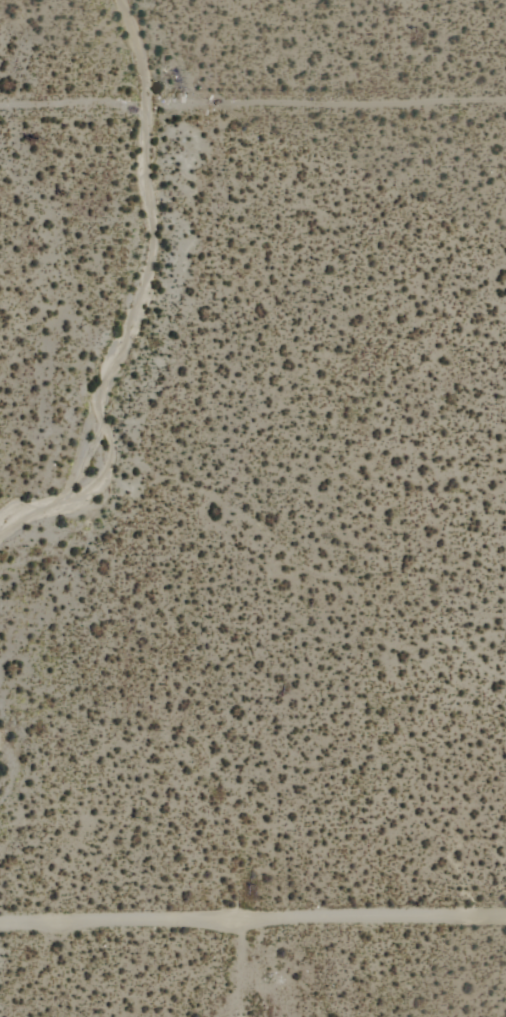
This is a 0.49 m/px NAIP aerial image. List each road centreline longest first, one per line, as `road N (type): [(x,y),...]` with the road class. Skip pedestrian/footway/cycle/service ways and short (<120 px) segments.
road 1 (residential): [(0,113),(505,105)]
road 2 (residential): [(0,936),(505,929)]

